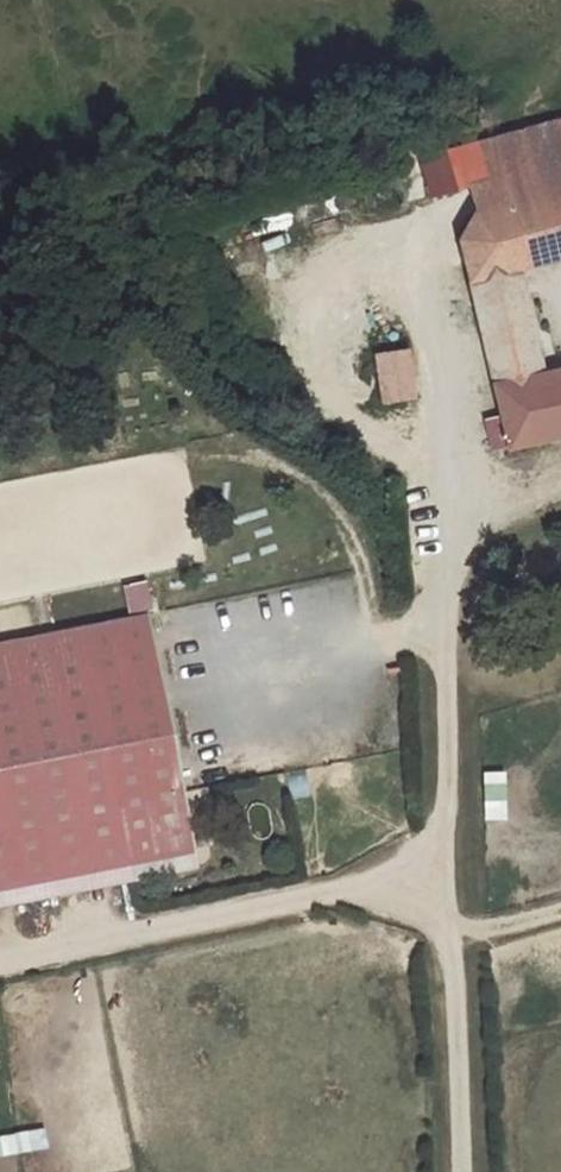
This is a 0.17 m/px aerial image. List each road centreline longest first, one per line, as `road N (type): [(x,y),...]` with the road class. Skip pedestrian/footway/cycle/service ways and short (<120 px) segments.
road 1 (track): [(421,227),(459,1171)]
road 2 (track): [(437,618),(378,609),(328,498),(286,472),(206,462)]

